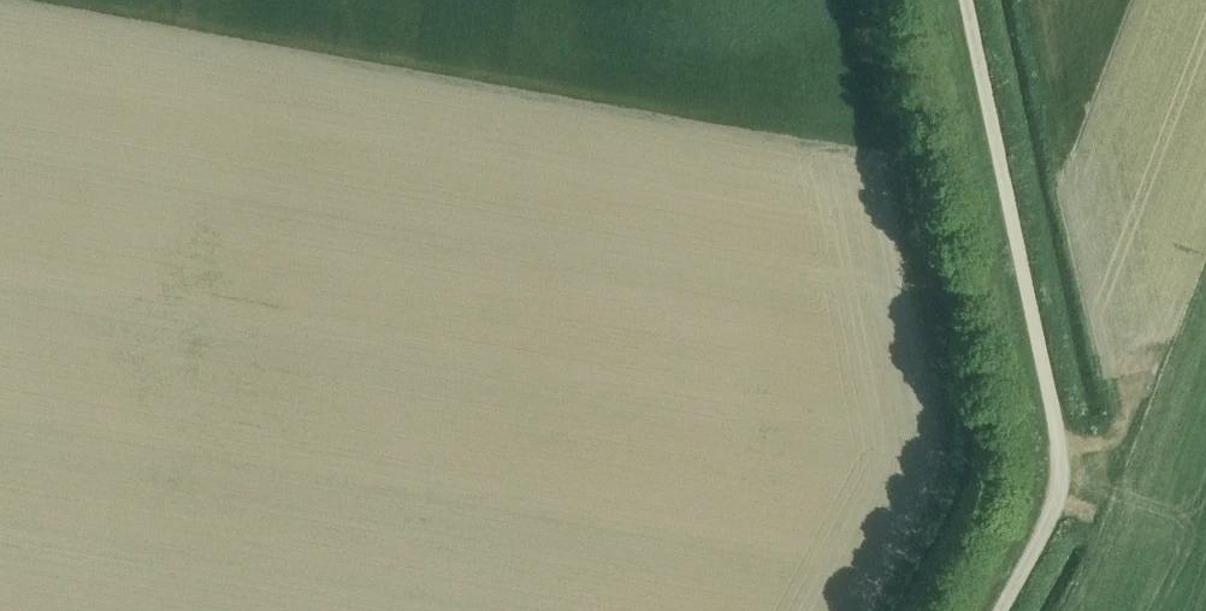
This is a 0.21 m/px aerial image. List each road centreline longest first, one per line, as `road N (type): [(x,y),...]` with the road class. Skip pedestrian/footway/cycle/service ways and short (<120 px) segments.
road 1 (unclassified): [(1007,610),(1069,479),(1058,370),(974,0)]

